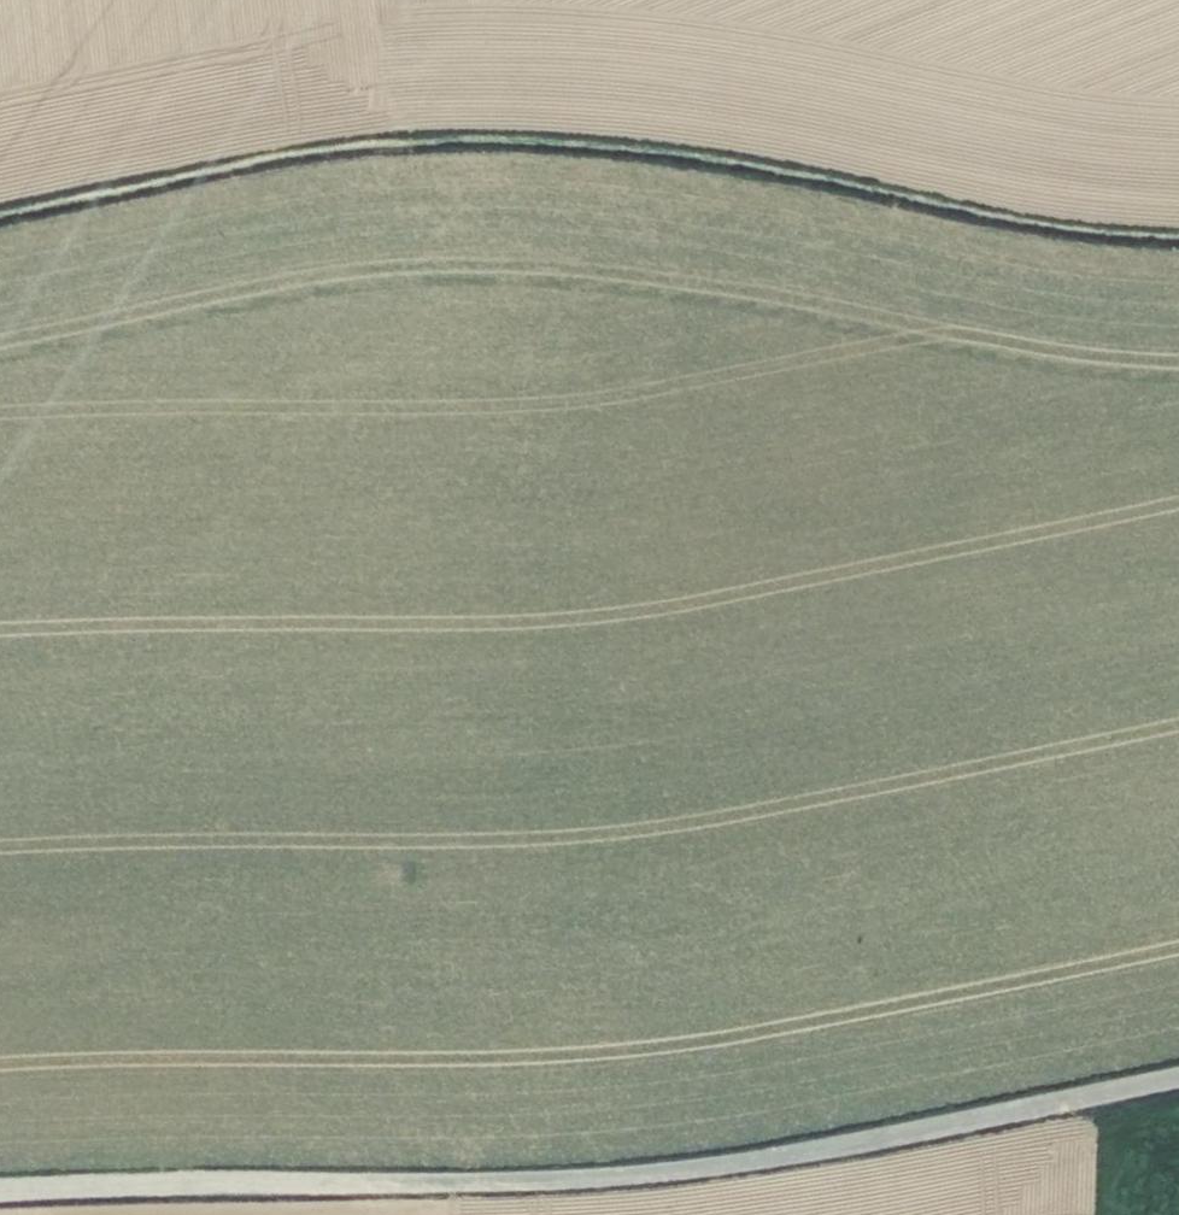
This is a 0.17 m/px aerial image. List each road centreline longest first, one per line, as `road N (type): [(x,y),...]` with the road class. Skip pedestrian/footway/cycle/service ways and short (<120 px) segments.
road 1 (track): [(1178,1077),(676,1172),(0,1191)]

